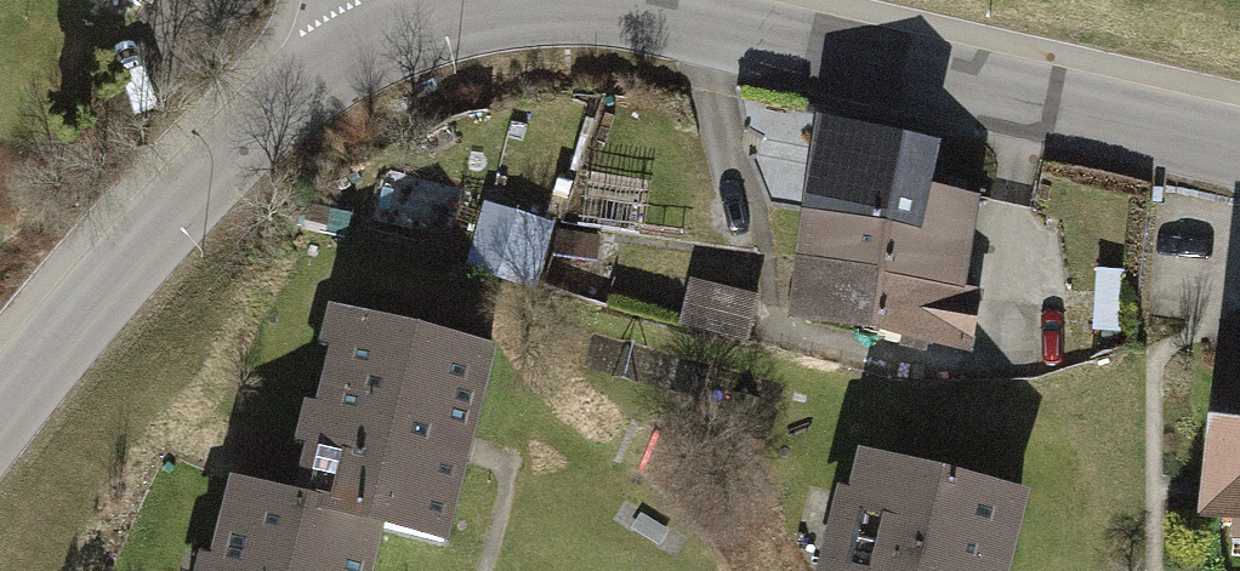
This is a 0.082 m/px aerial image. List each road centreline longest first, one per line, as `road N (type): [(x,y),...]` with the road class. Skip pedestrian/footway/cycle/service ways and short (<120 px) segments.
road 1 (tertiary): [(1239,147),(639,10),(468,12),(372,44)]
road 2 (tertiary): [(372,44),(297,90),(238,144),(0,416)]

